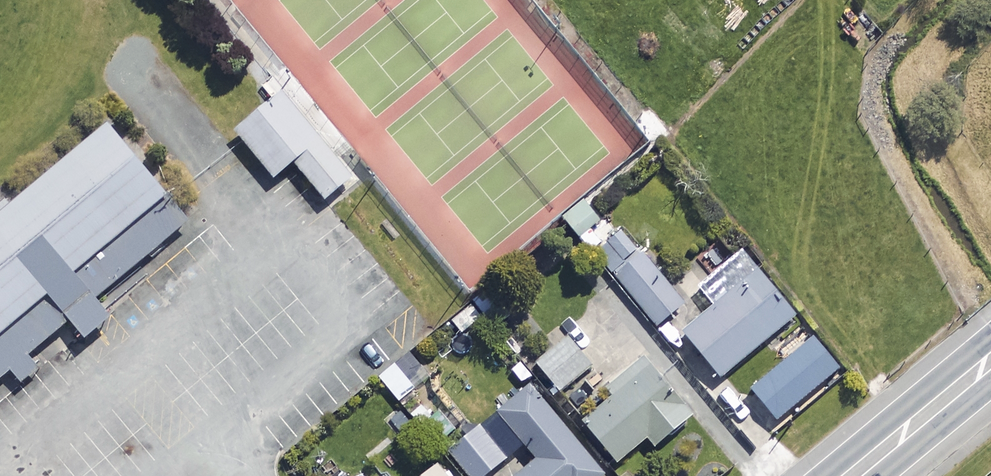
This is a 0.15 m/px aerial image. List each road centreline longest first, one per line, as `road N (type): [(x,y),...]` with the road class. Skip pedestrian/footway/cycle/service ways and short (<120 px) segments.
road 1 (primary): [(990,360),(851,475)]

